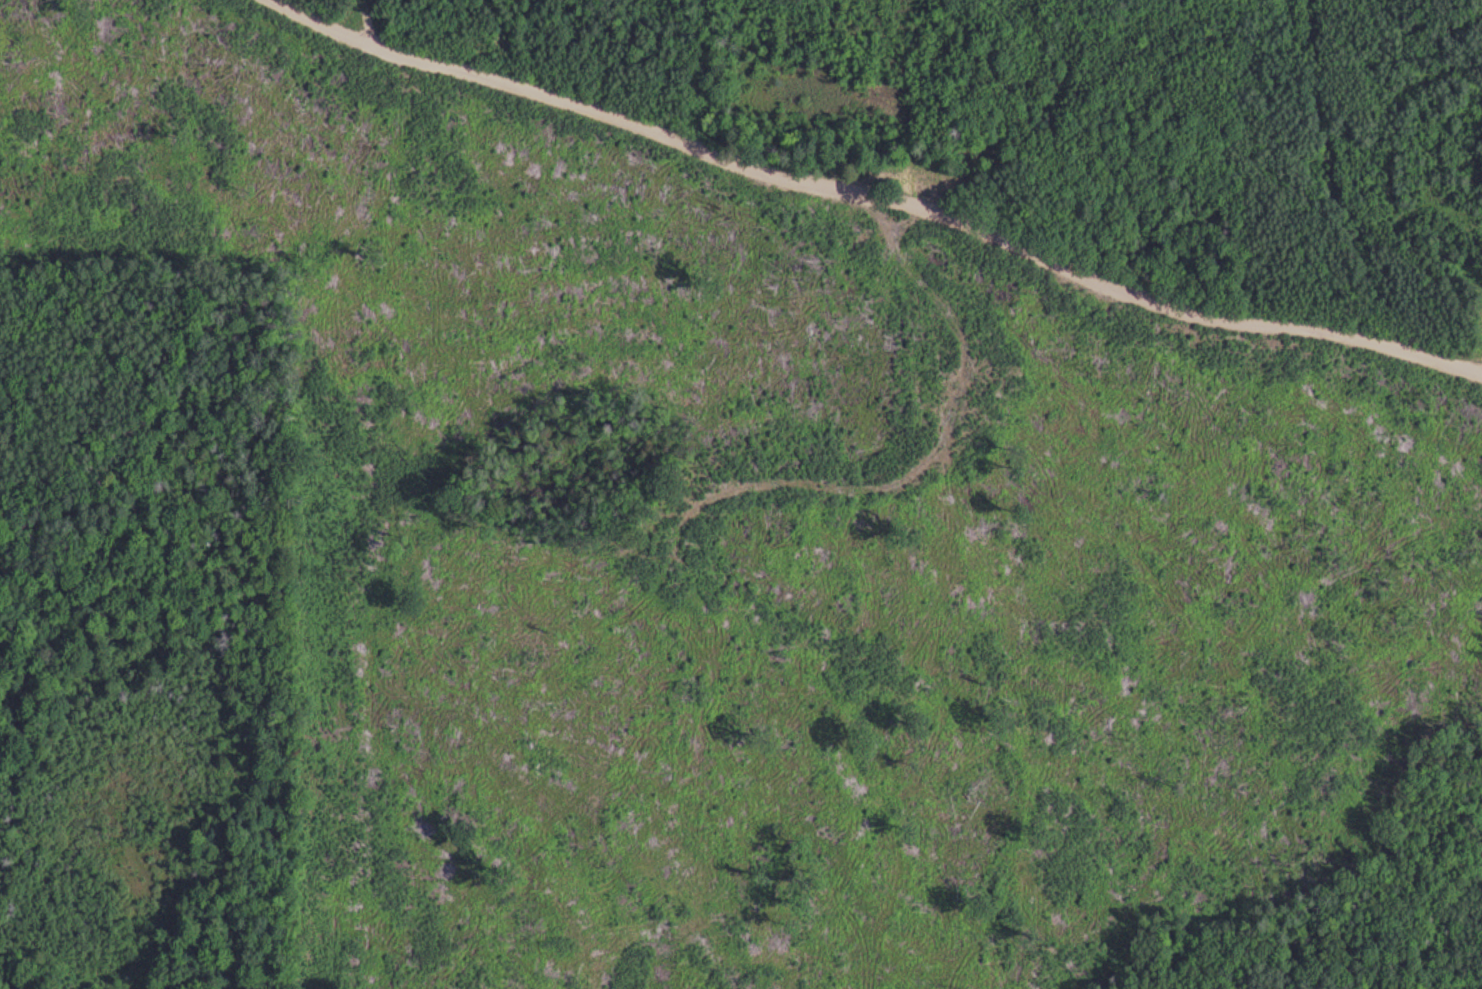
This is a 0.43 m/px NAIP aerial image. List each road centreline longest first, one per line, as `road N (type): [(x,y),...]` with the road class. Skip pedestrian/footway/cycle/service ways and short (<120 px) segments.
road 1 (tertiary): [(1481,371),(1408,345),(1185,308),(957,219),(377,42),(285,0)]

